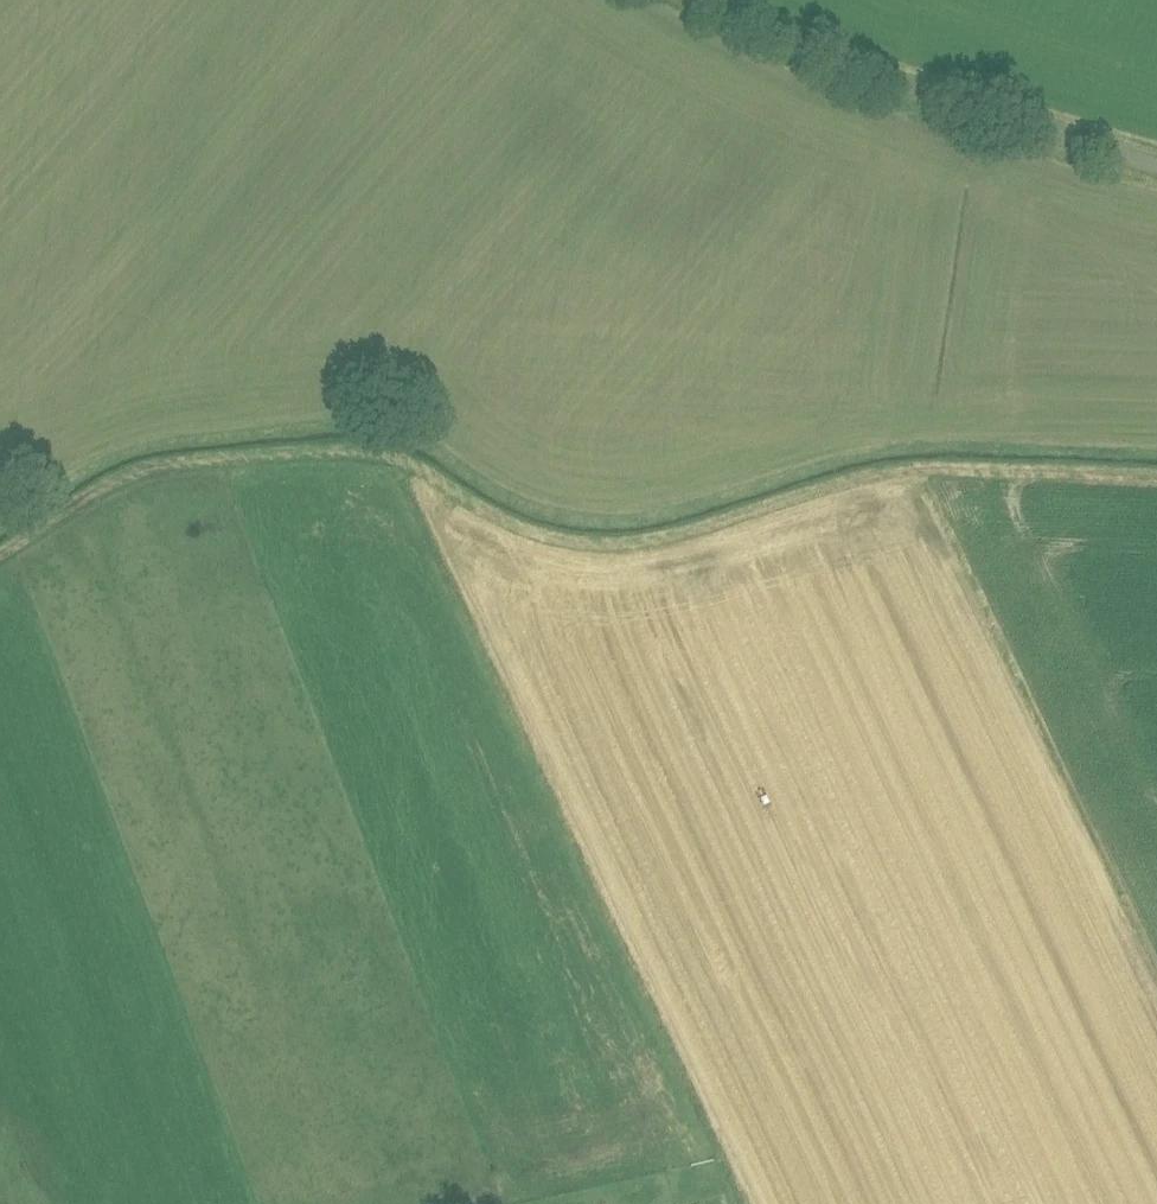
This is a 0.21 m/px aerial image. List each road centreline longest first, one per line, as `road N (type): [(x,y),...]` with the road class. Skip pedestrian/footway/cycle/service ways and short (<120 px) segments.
road 1 (unclassified): [(1156,165),(840,63),(705,0)]

